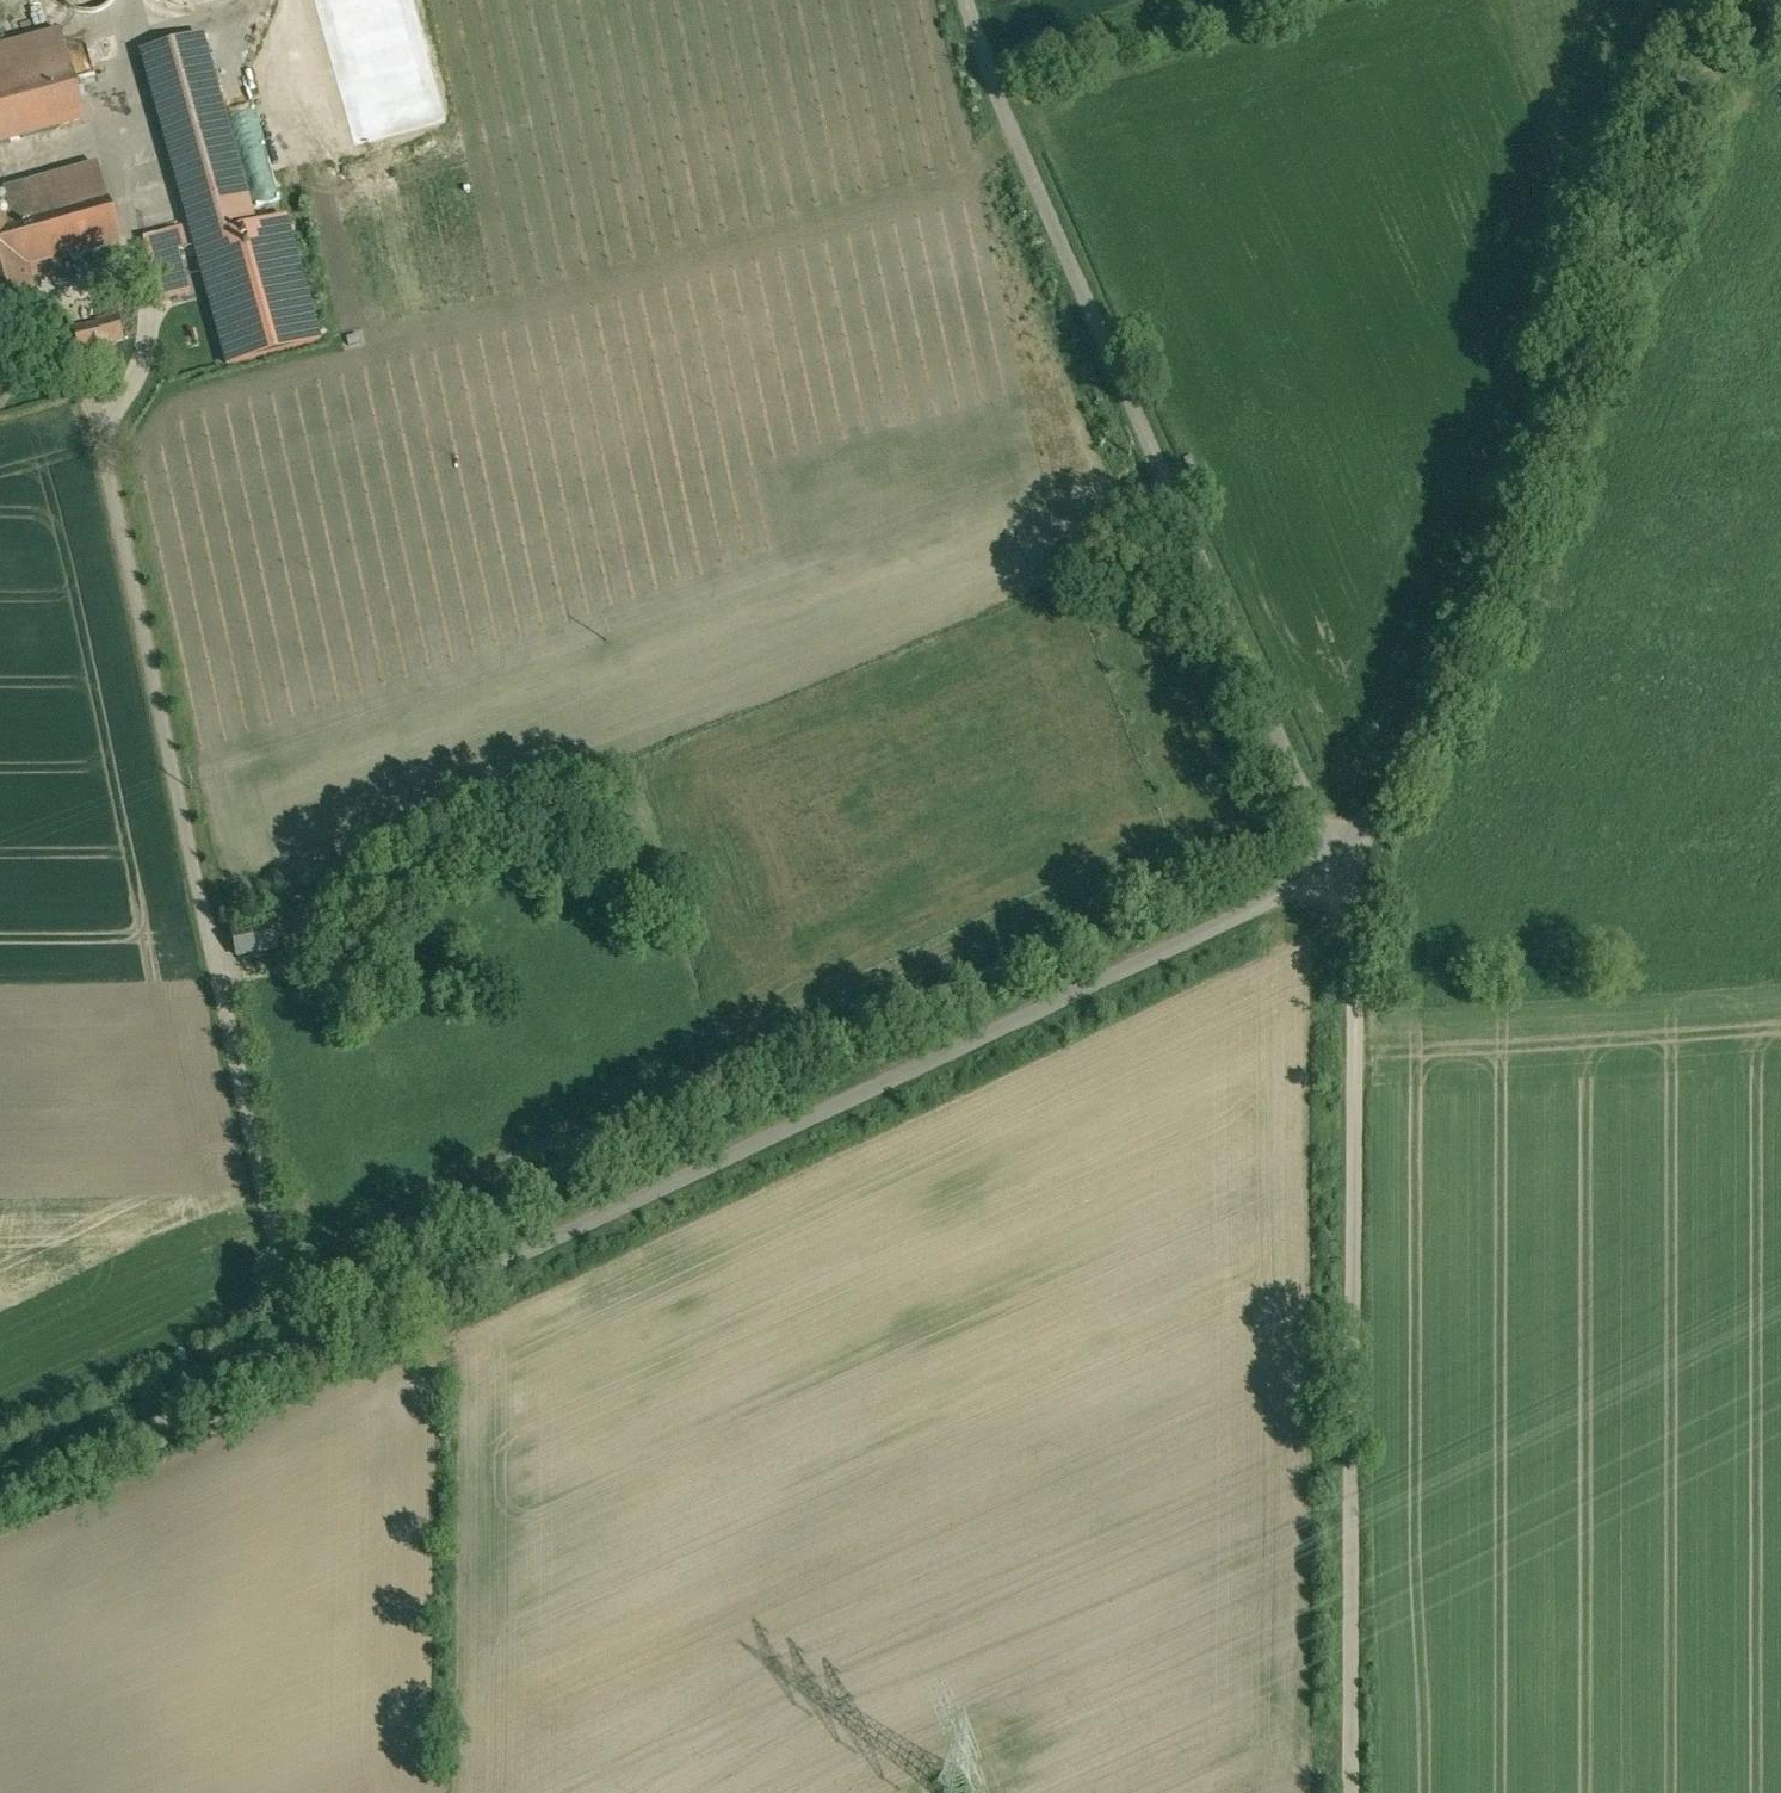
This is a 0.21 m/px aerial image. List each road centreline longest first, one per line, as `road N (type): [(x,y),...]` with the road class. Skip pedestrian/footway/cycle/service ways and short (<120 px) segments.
road 1 (unclassified): [(1351,874),(0,1515)]
road 2 (unclassified): [(1351,874),(1281,735),(998,91),(970,0)]
road 3 (unclassified): [(1713,0),(1599,310),(1351,874)]
road 4 (unclassified): [(1352,1792),(1351,874)]

